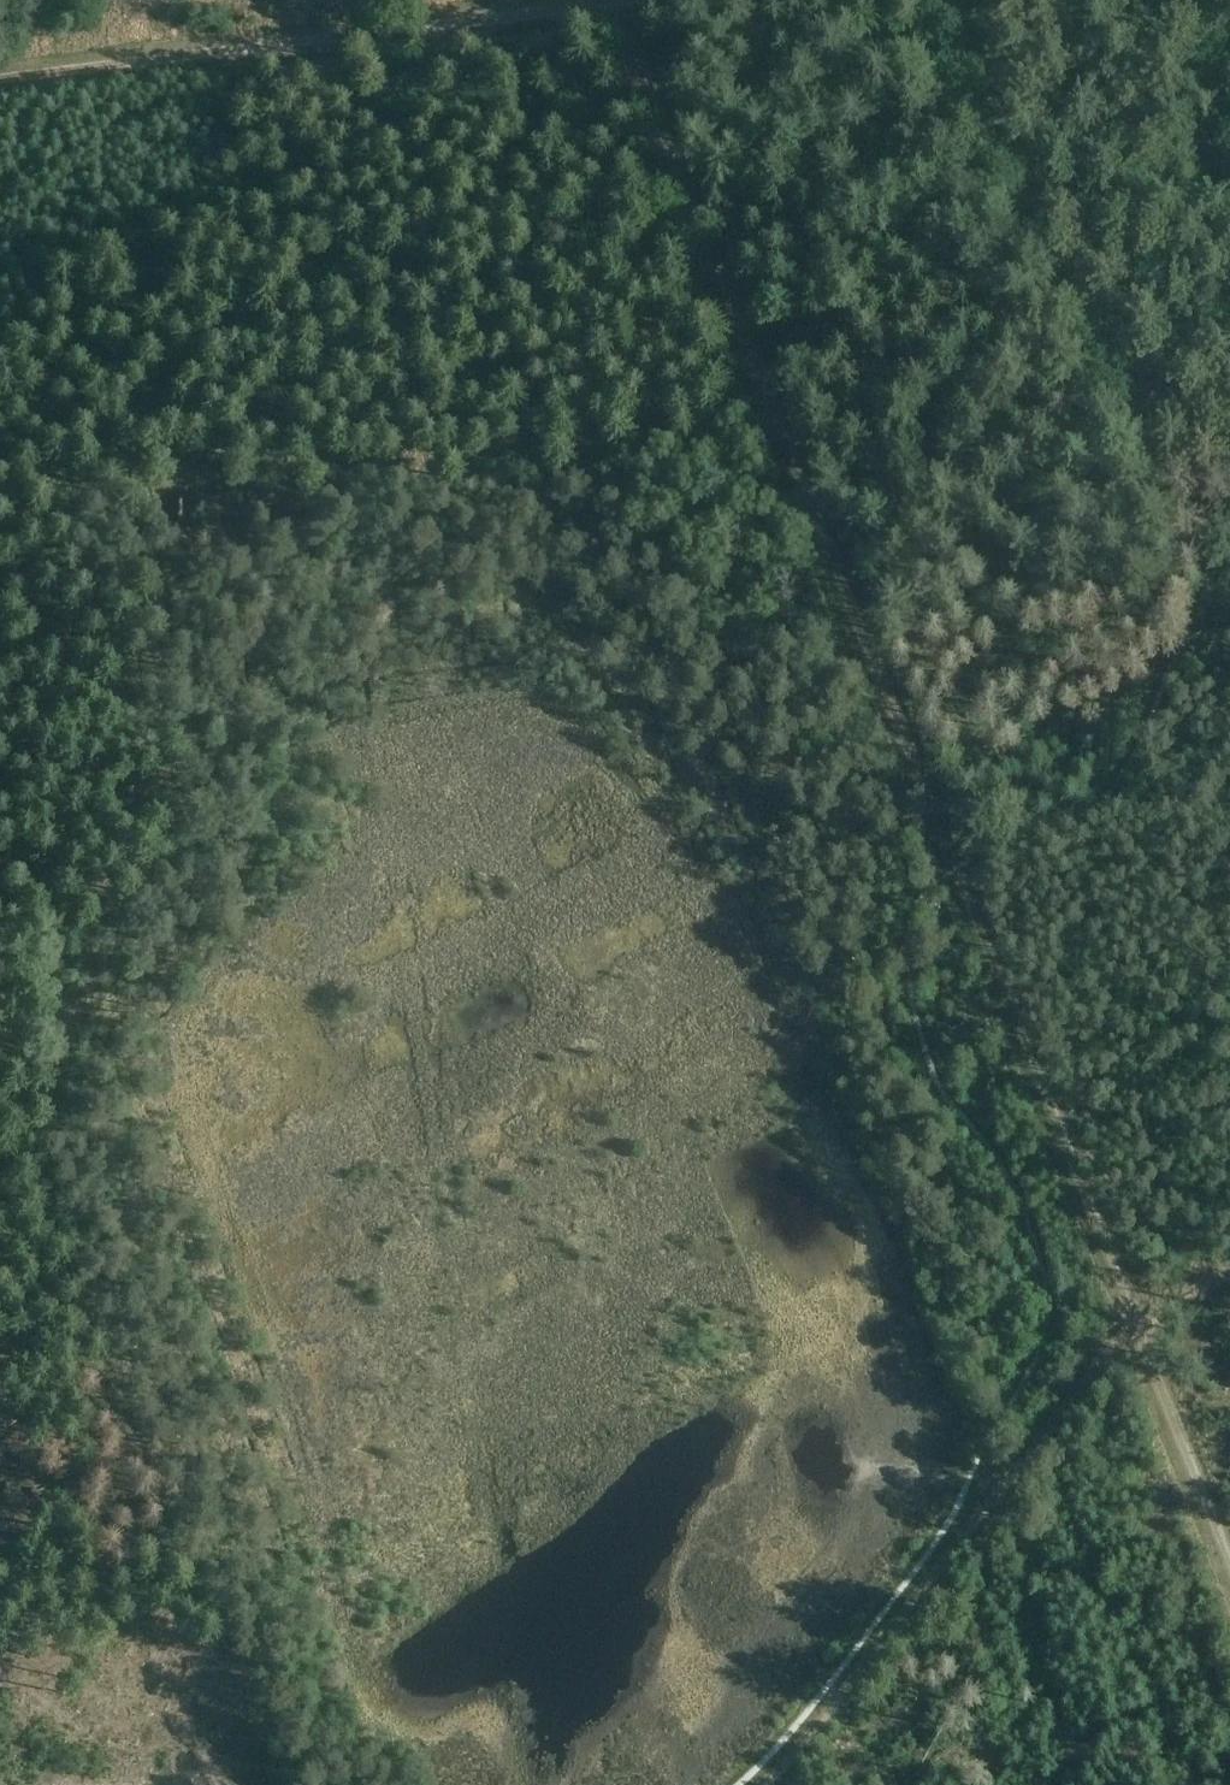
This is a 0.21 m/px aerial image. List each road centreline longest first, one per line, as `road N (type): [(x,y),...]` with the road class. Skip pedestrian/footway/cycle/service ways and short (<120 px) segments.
road 1 (track): [(1130,1322),(604,0)]
road 2 (track): [(596,0),(0,80)]
road 3 (track): [(1130,1322),(772,1784)]
road 4 (track): [(1229,1568),(1130,1322)]

